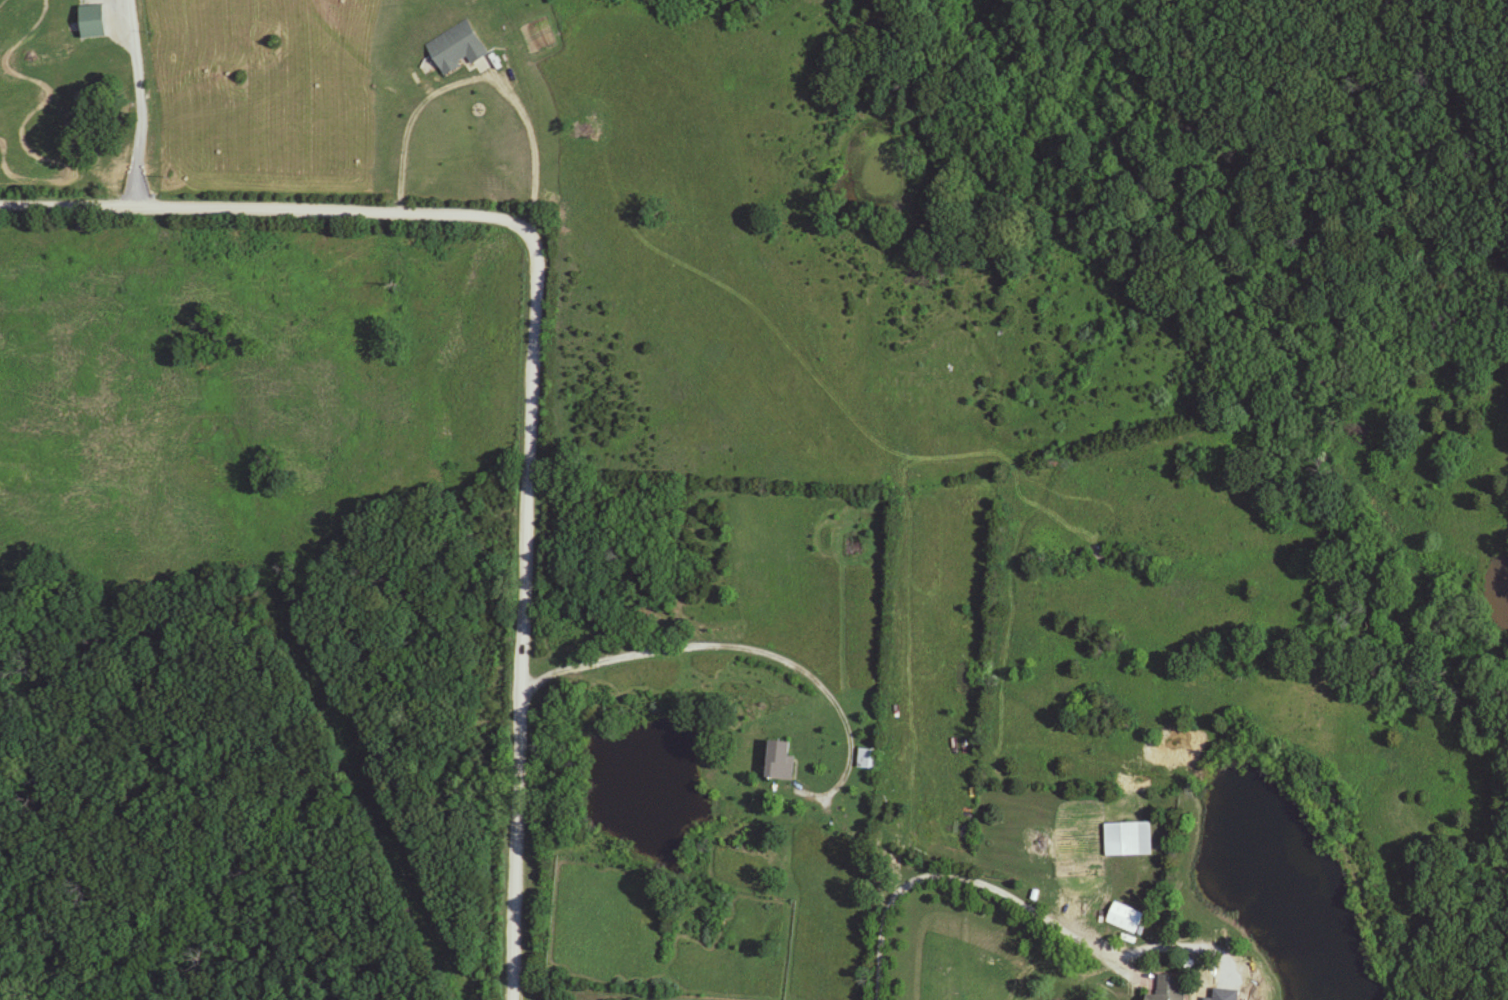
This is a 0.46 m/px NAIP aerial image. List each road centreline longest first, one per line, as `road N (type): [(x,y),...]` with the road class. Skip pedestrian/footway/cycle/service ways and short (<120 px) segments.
road 1 (residential): [(515,999),(540,265),(528,233),(516,223),(442,217),(0,208)]

